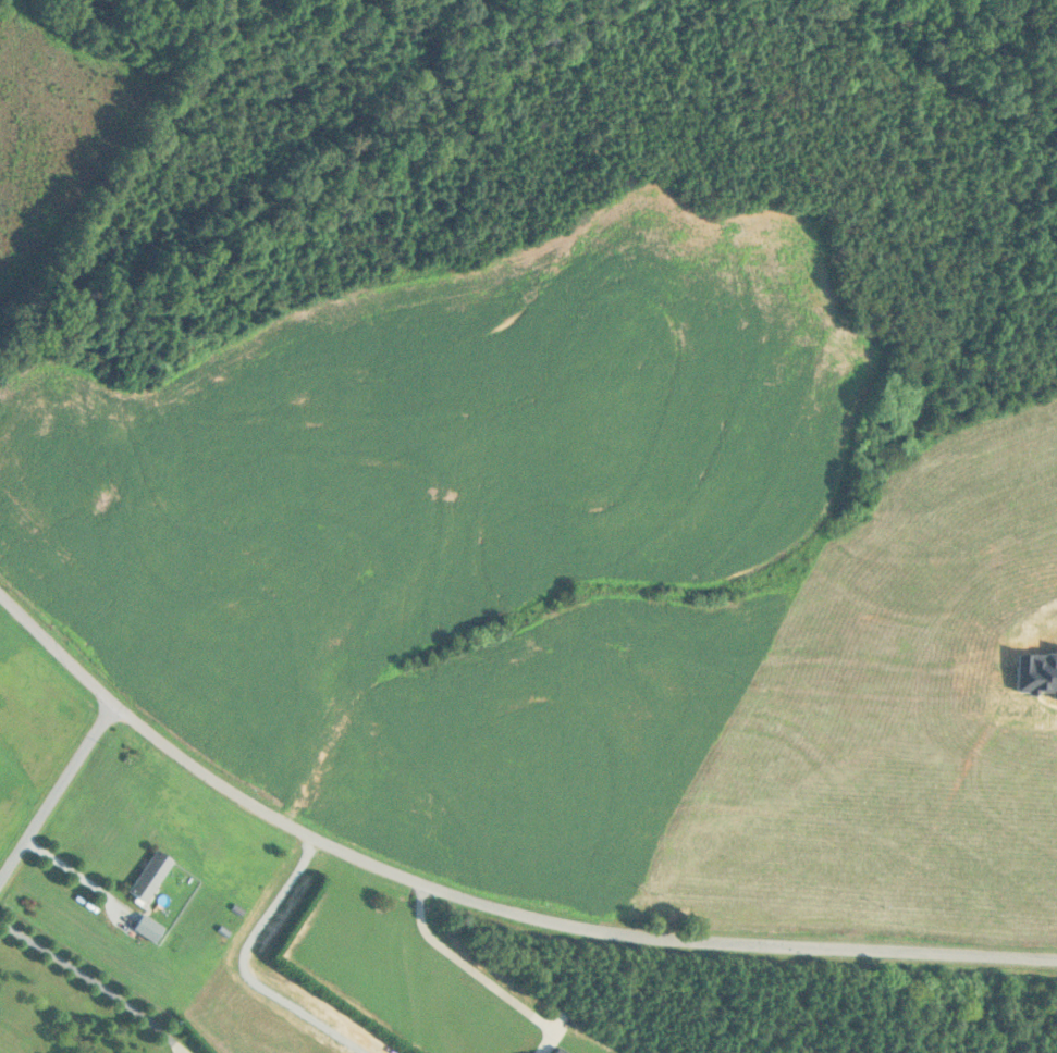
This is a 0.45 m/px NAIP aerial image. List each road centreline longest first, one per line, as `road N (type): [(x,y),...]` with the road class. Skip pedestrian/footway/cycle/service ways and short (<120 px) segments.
road 1 (residential): [(1056,957),(632,930),(438,882),(343,843),(197,758),(0,584)]
road 2 (residential): [(0,888),(123,699)]

